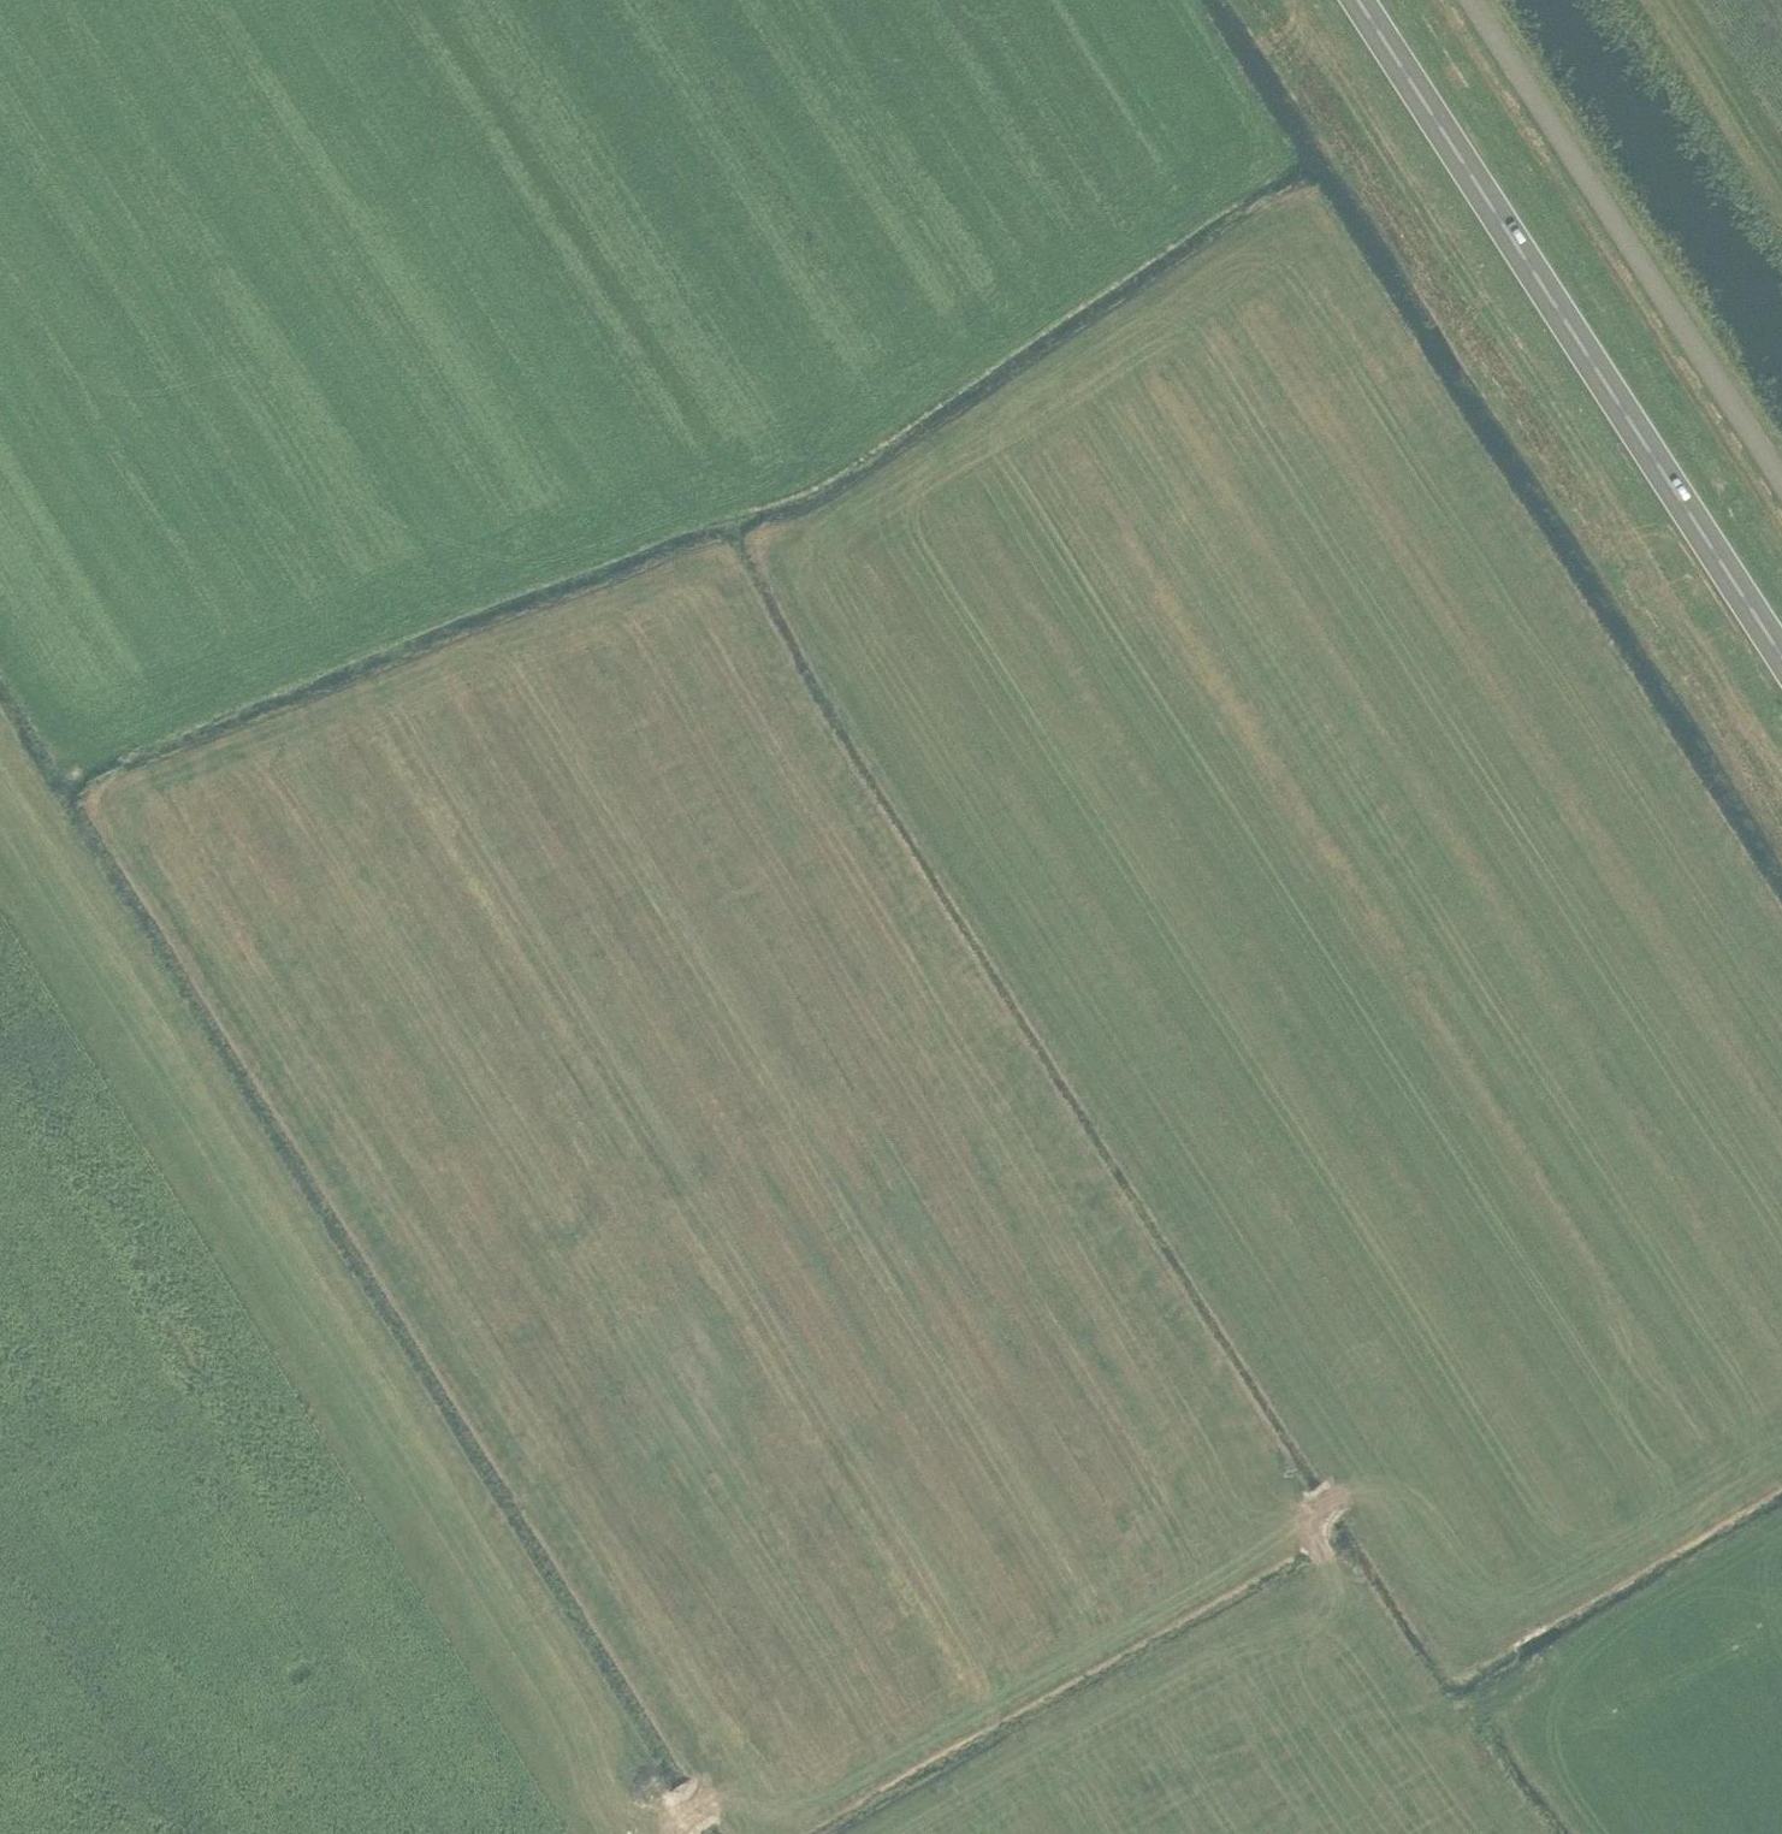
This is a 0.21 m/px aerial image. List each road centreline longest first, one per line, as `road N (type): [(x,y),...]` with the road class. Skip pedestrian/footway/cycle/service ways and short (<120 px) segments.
road 1 (trunk): [(1781,656),(1359,0)]
road 2 (unclassified): [(1781,479),(1471,0)]

